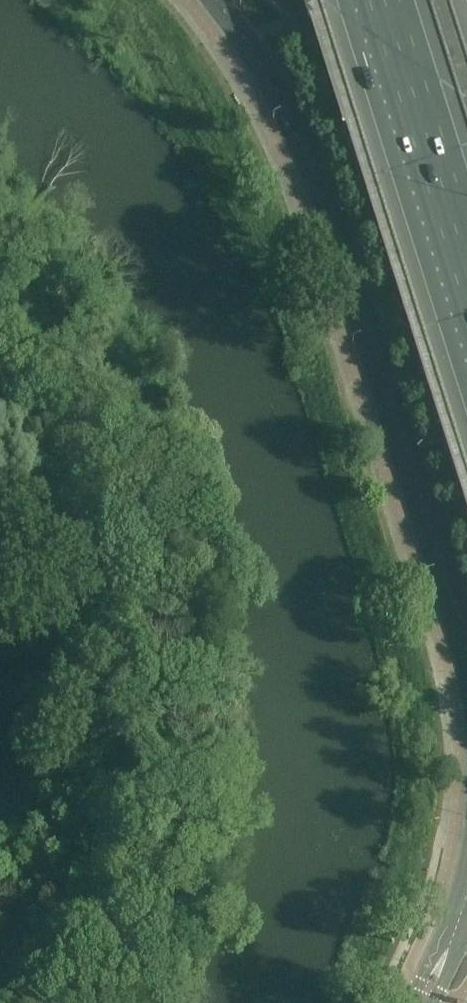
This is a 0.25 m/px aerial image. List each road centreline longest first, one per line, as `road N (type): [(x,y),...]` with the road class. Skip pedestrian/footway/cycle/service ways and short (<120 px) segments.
road 1 (tertiary): [(466,655),(317,181),(277,93),(214,0)]
road 2 (motorway): [(381,0),(466,269)]

